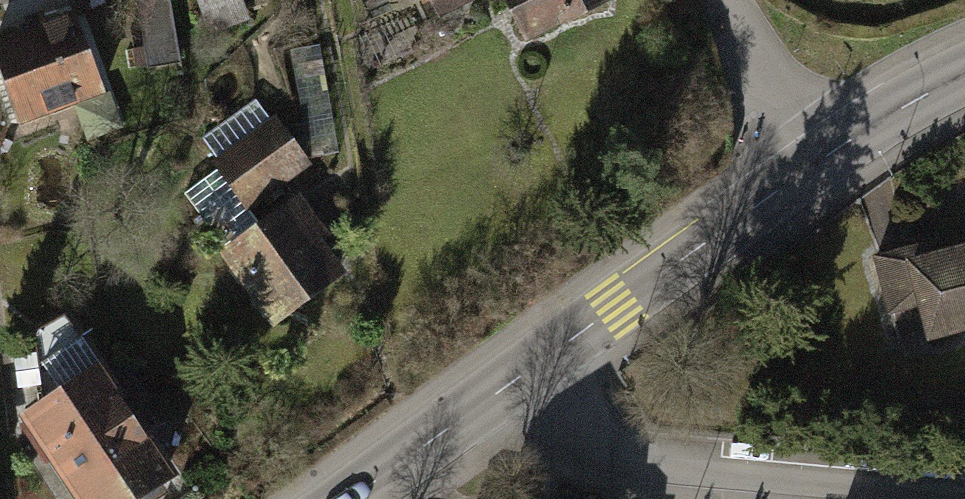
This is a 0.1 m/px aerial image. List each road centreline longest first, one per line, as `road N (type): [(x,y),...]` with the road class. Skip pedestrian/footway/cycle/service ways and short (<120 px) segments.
road 1 (residential): [(524,375),(605,440),(684,466),(964,491)]
road 2 (tertiary): [(818,164),(524,375)]
road 3 (tertiary): [(524,375),(353,498)]
road 4 (residential): [(818,164),(733,0)]
road 5 (tertiary): [(964,79),(818,164)]

